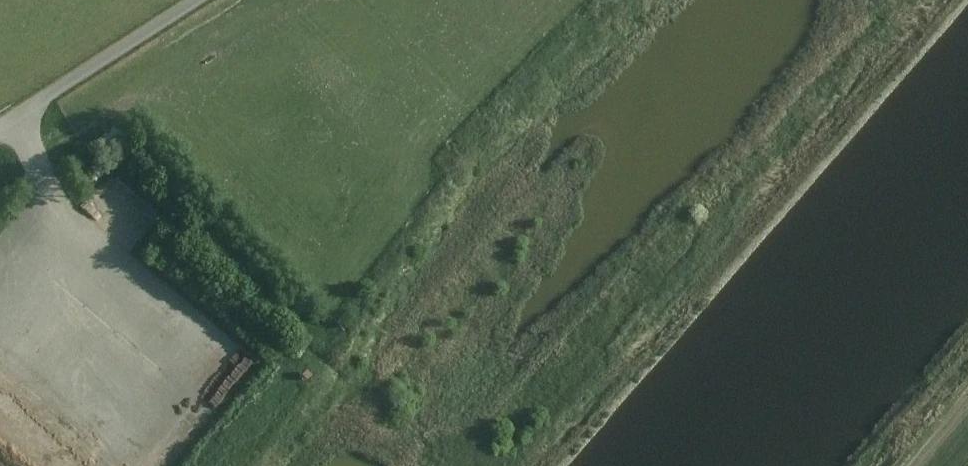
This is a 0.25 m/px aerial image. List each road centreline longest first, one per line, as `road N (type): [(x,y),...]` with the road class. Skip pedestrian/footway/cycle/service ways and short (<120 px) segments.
road 1 (track): [(0,133),(207,0)]

